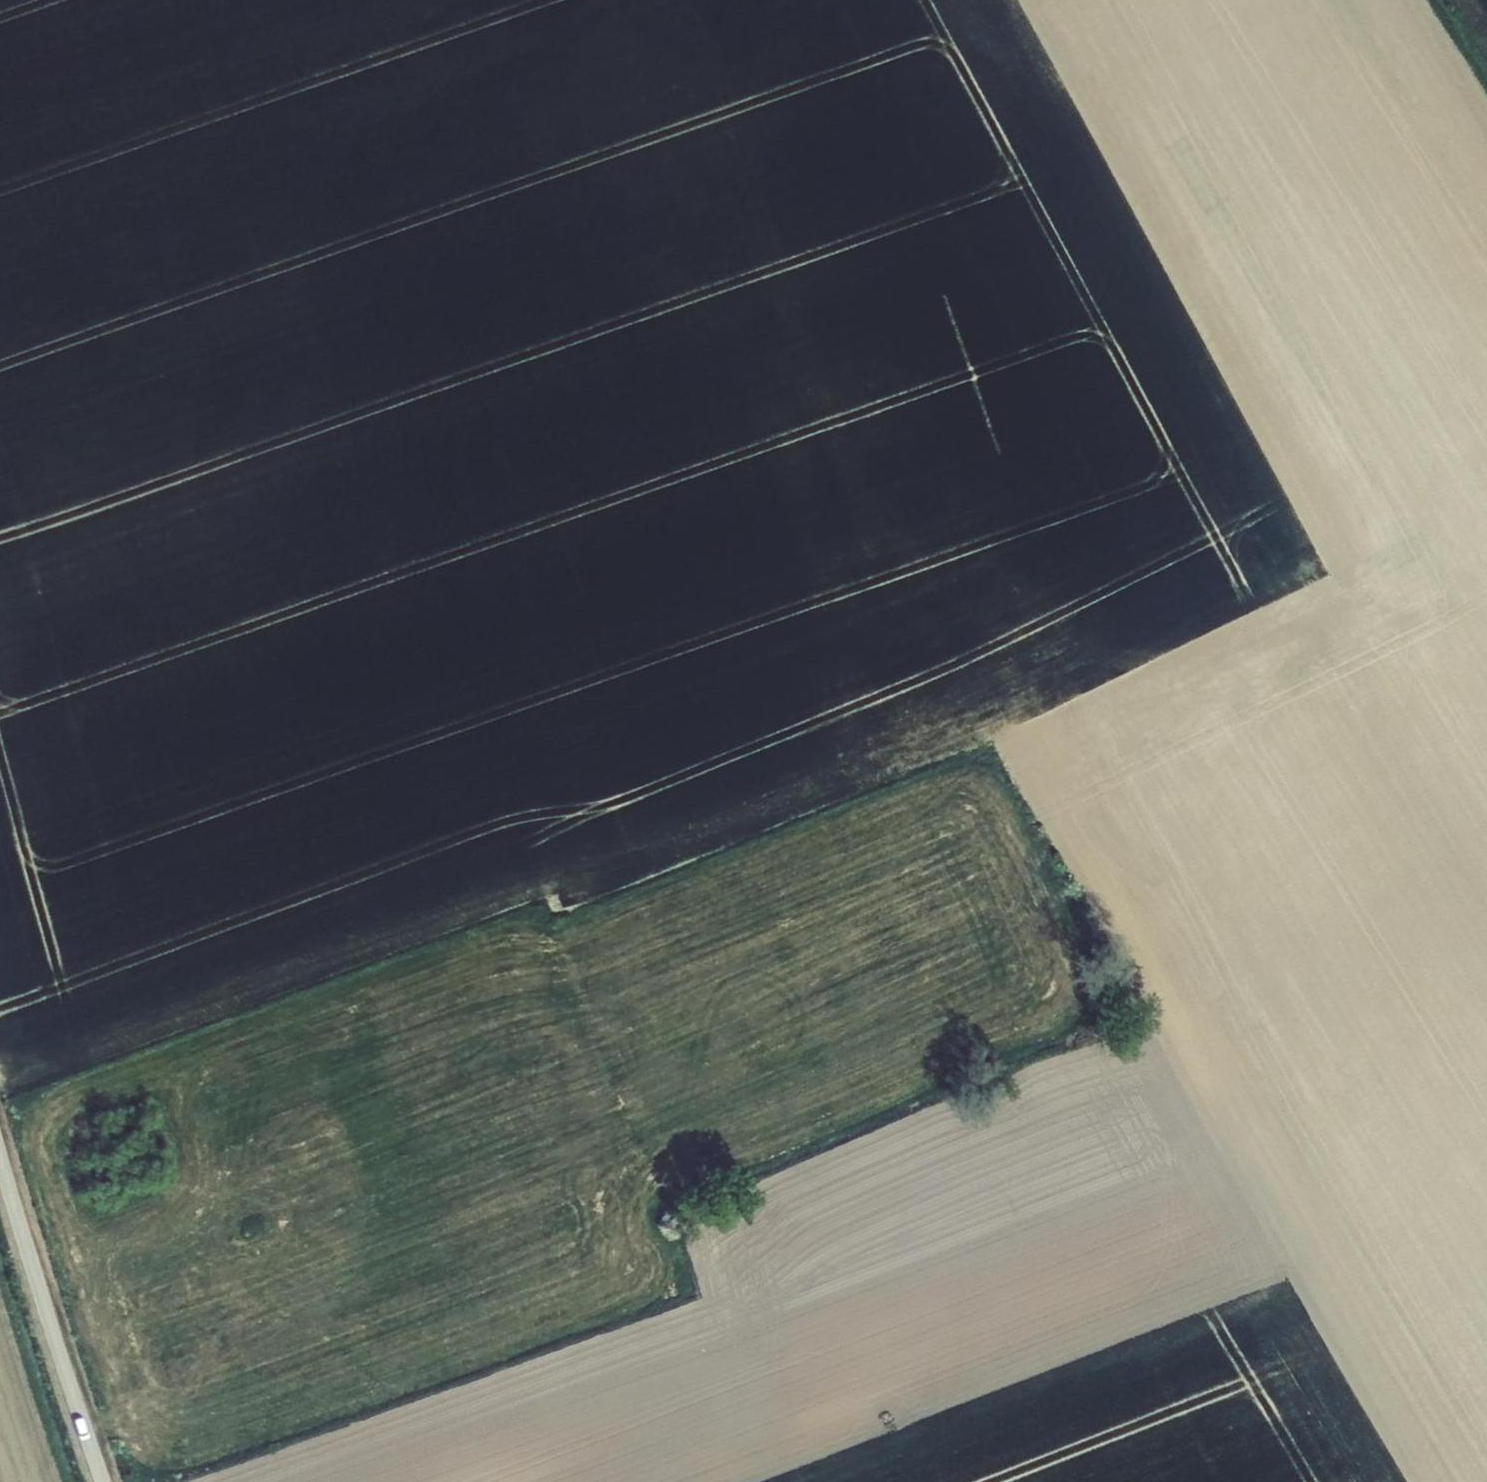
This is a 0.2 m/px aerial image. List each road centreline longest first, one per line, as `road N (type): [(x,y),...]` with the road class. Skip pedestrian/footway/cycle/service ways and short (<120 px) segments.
road 1 (unclassified): [(103,1481),(0,1157)]

